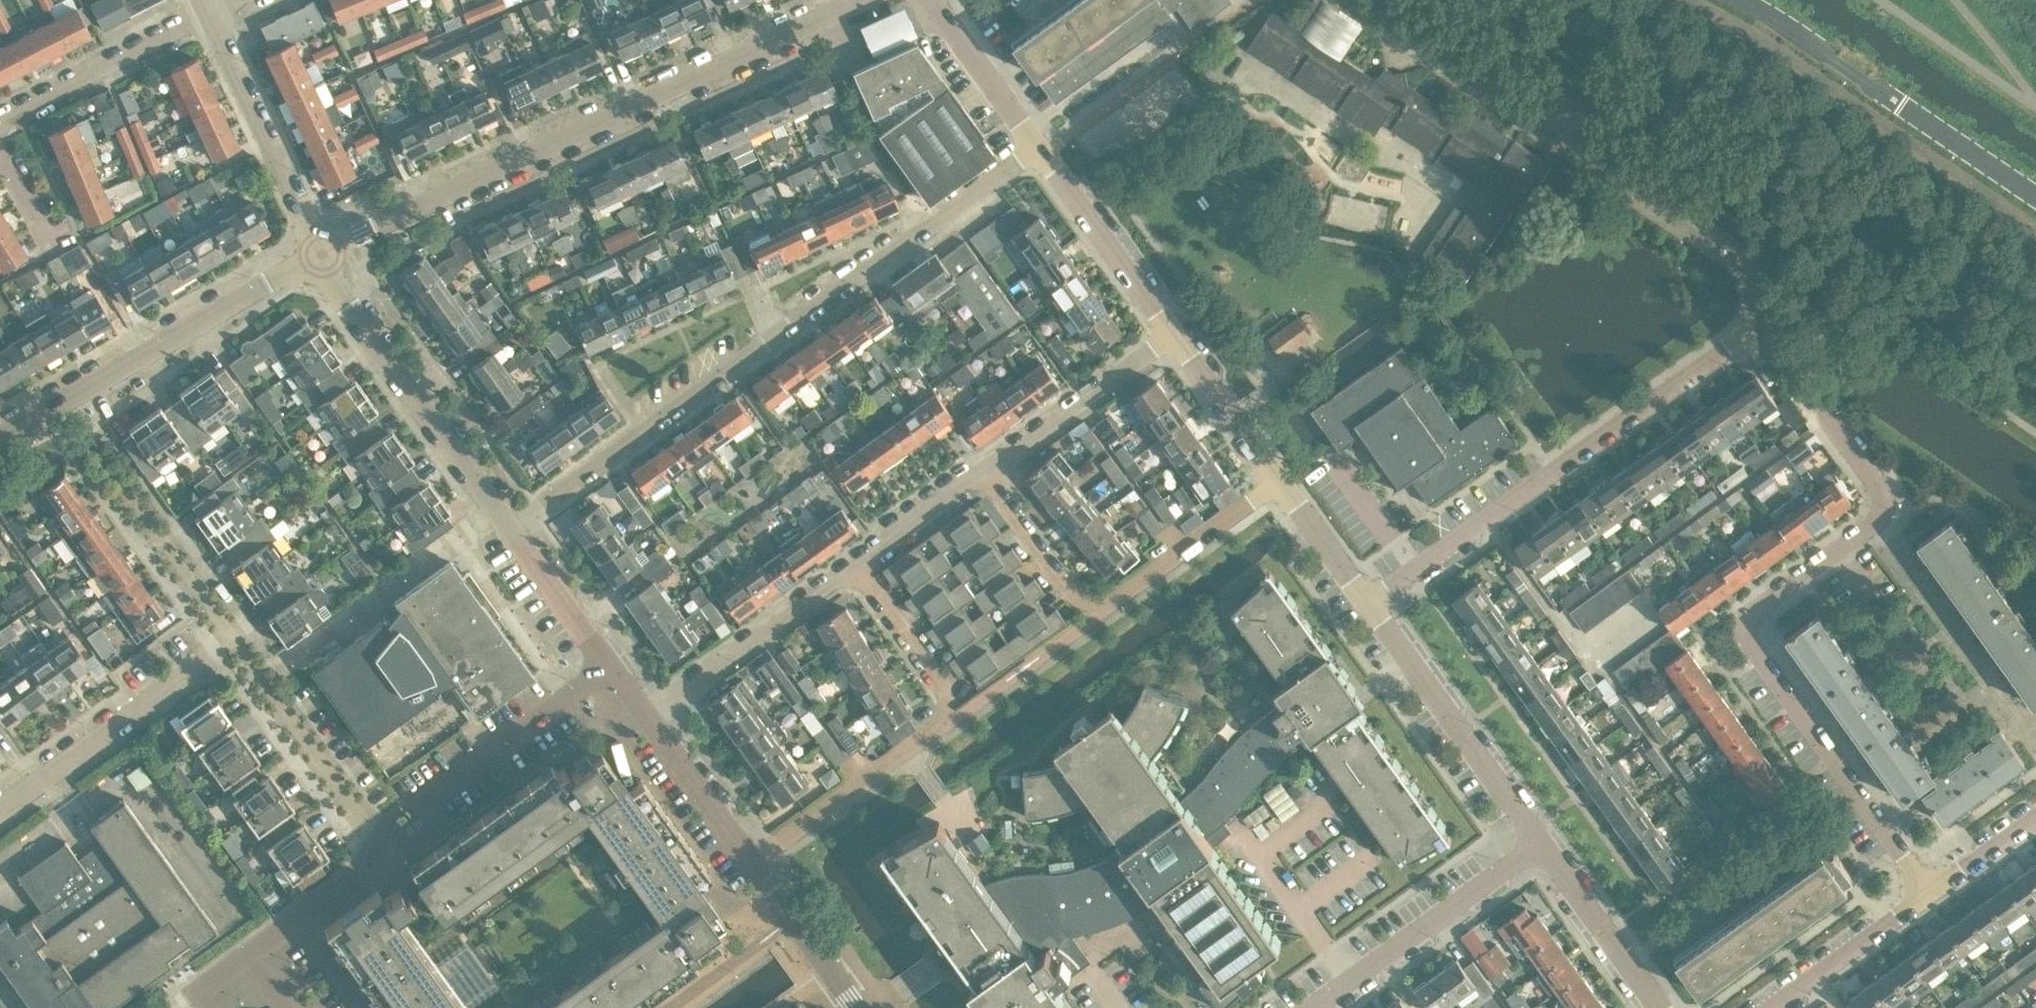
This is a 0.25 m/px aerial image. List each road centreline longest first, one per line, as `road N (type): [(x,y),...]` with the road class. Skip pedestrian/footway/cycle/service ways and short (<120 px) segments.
road 1 (residential): [(1930,893),(1749,638),(1750,618),(1876,524),(1883,502),(1751,327)]
road 2 (residential): [(509,528),(1036,147)]
road 3 (residential): [(320,256),(870,0)]
road 4 (residential): [(1370,0),(1733,245),(1758,281),(1751,327)]
road 5 (residential): [(1367,602),(1751,327)]
road 6 (residential): [(751,861),(944,716),(945,694),(855,566)]
road 7 (residential): [(0,440),(320,256)]
road 8 (unclassified): [(1744,0),(2035,197)]
road 9 (residential): [(509,528),(320,256)]
road 10 (residential): [(1541,844),(1367,602)]
road 11 (residential): [(609,663),(392,822),(377,844)]
road 12 (residential): [(0,806),(231,637)]
road 13 (residential): [(1315,1007),(1541,844)]
road 14 (residential): [(320,256),(210,12)]
road 15 (residential): [(377,844),(362,871),(196,989),(210,1007)]
road 16 (residential): [(648,718),(855,566)]
road 17 (residential): [(377,844),(231,637)]
road 18 (residential): [(0,120),(210,12)]
road 19 (residential): [(982,472),(1172,333)]
road 20 (residential): [(1172,333),(1036,147)]
road 21 (residential): [(1102,603),(1278,480)]
road 22 (residential): [(1660,1007),(1541,844)]
road 23 (residential): [(1771,1007),(1930,893)]
road 24 (residential): [(1102,603),(1074,598),(982,472)]
road 25 (residential): [(1278,480),(1172,333)]
road 26 (residential): [(858,1007),(751,861)]
road 27 (residential): [(1036,147),(933,0)]
road 28 (residential): [(751,861),(648,718)]
road 29 (residential): [(609,663),(509,528)]
road 30 (residential): [(855,566),(982,472)]
road 31 (residential): [(1367,602),(1278,480)]
road 32 (residential): [(231,637),(153,528)]
road 33 (residential): [(1930,893),(2035,815)]

